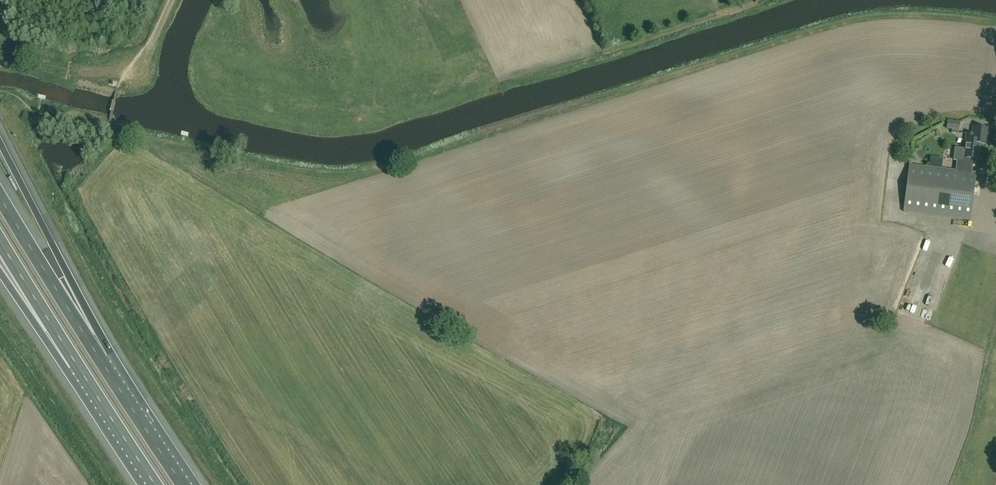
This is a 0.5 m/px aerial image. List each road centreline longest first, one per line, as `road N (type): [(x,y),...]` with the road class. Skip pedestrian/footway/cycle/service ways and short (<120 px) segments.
road 1 (motorway): [(98,358),(68,274),(0,143)]
road 2 (motorway): [(98,358),(0,196)]
road 3 (motorway): [(183,484),(98,358)]
road 4 (motorway): [(74,362),(155,484)]
road 5 (motorway): [(0,239),(74,362)]

